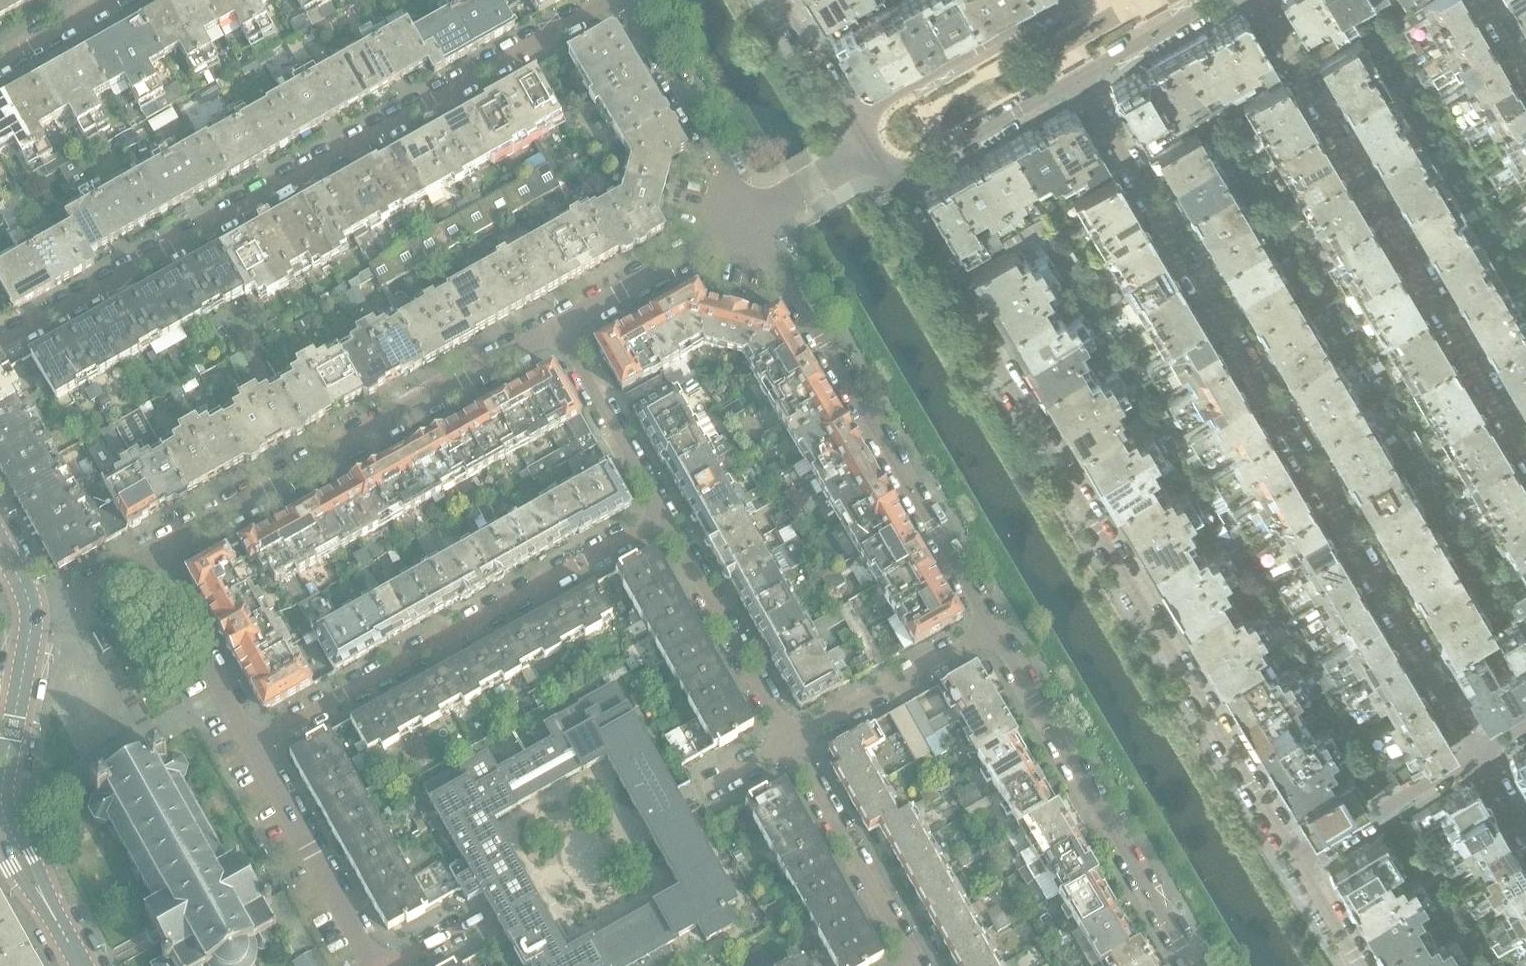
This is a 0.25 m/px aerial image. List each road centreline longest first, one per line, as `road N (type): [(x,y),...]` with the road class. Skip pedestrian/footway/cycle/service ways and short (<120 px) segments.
road 1 (residential): [(1296,863),(889,187)]
road 2 (residential): [(1078,81),(1478,755)]
road 3 (residential): [(0,346),(608,0)]
road 4 (residential): [(1258,0),(1525,458)]
road 5 (residential): [(747,222),(992,630)]
road 6 (residential): [(253,747),(663,513)]
road 7 (residential): [(152,555),(559,326)]
road 8 (residential): [(992,630),(1191,965)]
road 9 (residential): [(663,513),(792,744)]
road 10 (residential): [(622,0),(747,222)]
road 11 (residential): [(792,744),(915,965)]
road 12 (residential): [(378,965),(253,747)]
road 13 (residential): [(1064,0),(851,122)]
road 14 (residential): [(792,744),(992,630)]
road 15 (residential): [(253,747),(152,555)]
road 16 (residential): [(889,187),(1078,81)]
road 17 (residential): [(559,326),(747,222)]
road 18 (residential): [(559,326),(663,513)]
road 19 (residential): [(1478,755),(1296,863)]
road 20 (residential): [(1078,81),(1220,0)]
road 21 (tertiary): [(84,965),(6,826)]
road 22 (tertiary): [(7,765),(33,618)]
road 23 (residential): [(851,122),(778,0)]
road 24 (residential): [(747,222),(868,151)]
road 25 (residential): [(33,618),(152,555)]
road 26 (residential): [(109,0),(0,62)]
road 27 (residential): [(1358,965),(1296,863)]

